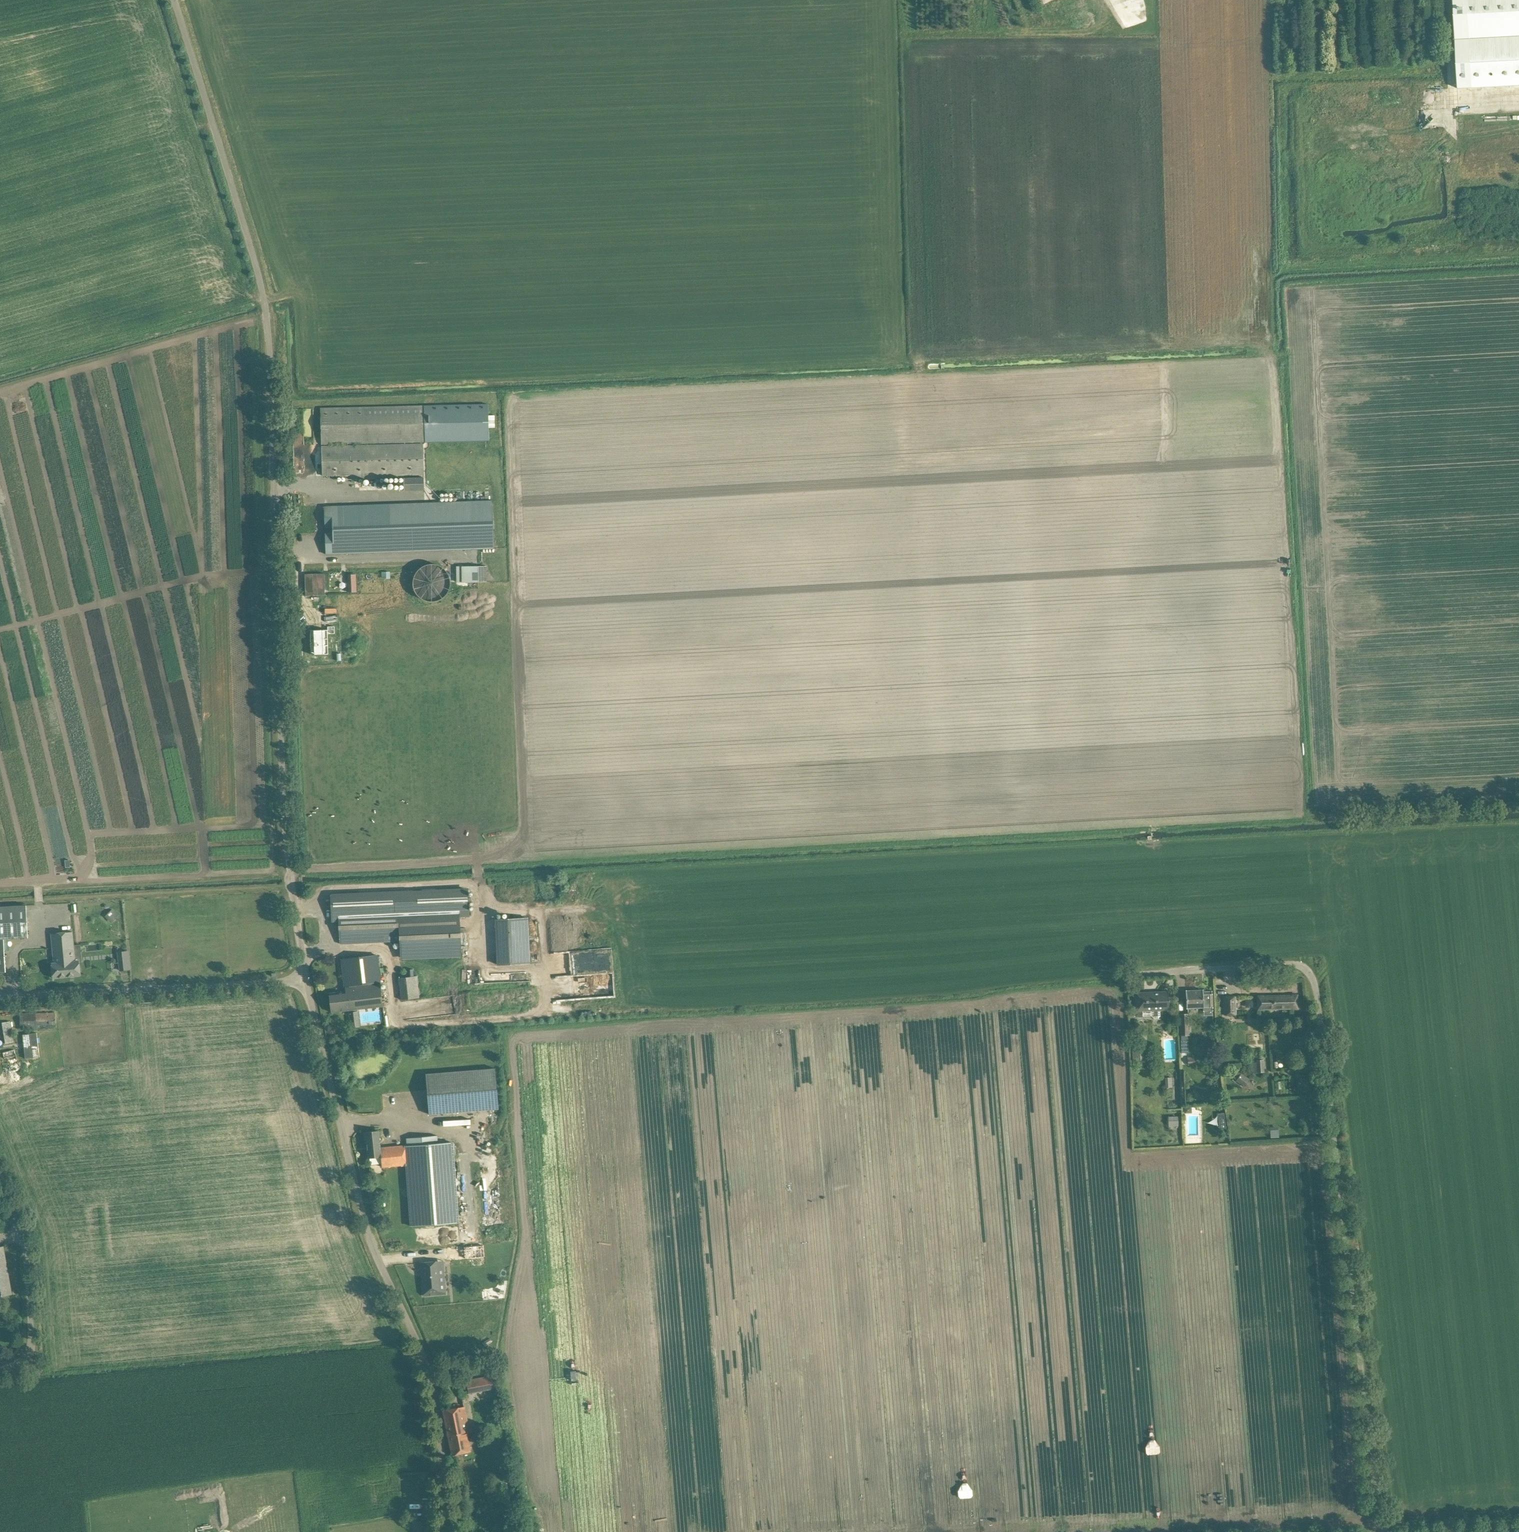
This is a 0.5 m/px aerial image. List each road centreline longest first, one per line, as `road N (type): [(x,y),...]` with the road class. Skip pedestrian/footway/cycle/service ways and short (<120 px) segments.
road 1 (unclassified): [(304,983),(288,864),(267,311),(173,0)]
road 2 (unclassified): [(443,1531),(427,1377),(365,1229),(304,983)]
road 3 (unclassified): [(1380,1531),(1321,1010)]
road 4 (unclassified): [(0,996),(304,983)]
road 5 (unclassified): [(0,1370),(30,1358),(31,1335),(27,1257),(0,1175)]

